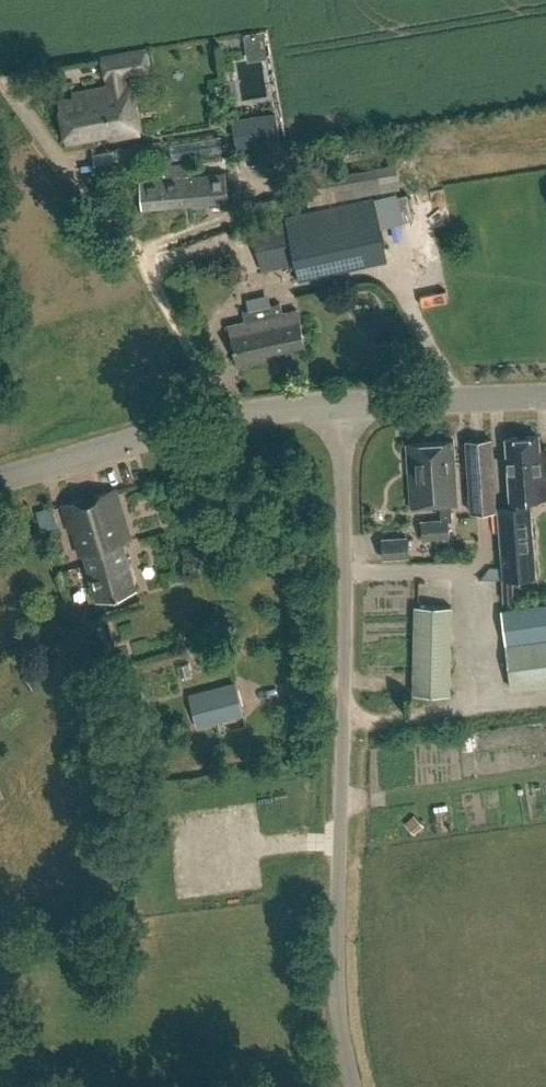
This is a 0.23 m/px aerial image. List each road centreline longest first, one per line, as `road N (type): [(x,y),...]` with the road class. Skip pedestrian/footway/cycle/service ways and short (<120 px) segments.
road 1 (unclassified): [(353,1086),(336,946),(345,405)]
road 2 (track): [(225,419),(221,398),(137,256),(16,101),(28,82),(56,77)]
road 3 (tertiary): [(0,484),(225,419),(345,405)]
road 4 (tertiary): [(345,405),(545,397)]

